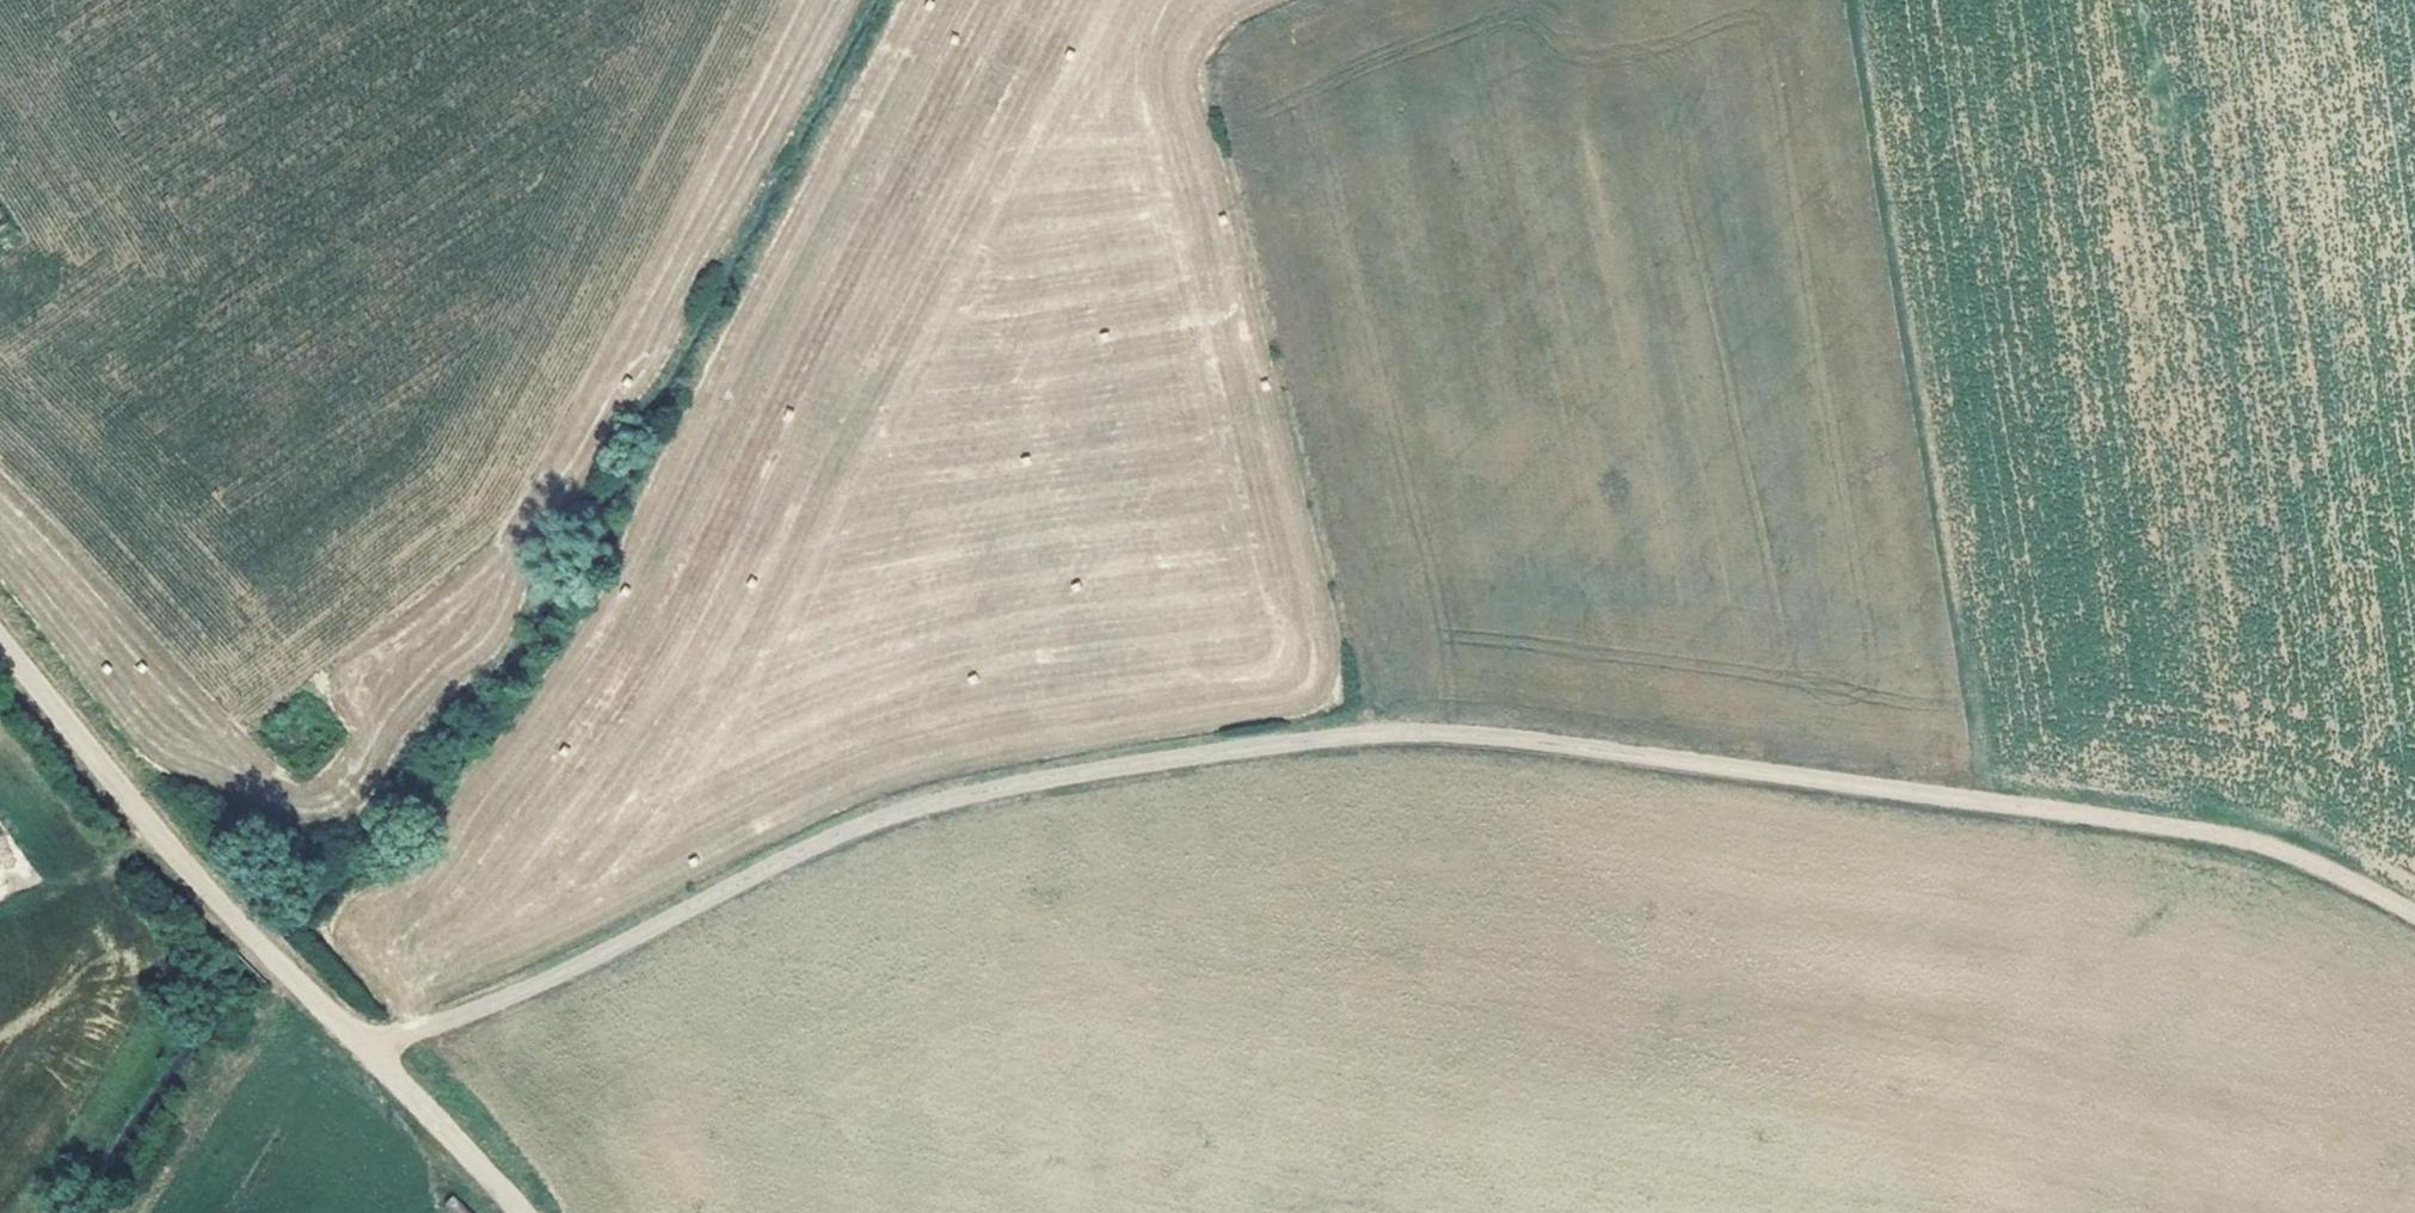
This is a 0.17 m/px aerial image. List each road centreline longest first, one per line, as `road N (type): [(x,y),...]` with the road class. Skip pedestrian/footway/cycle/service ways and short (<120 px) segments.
road 1 (track): [(364,1055),(570,973),(872,824),(1156,761),(1443,737),(2257,841),(2414,917)]
road 2 (track): [(516,1212),(197,886),(0,644)]

